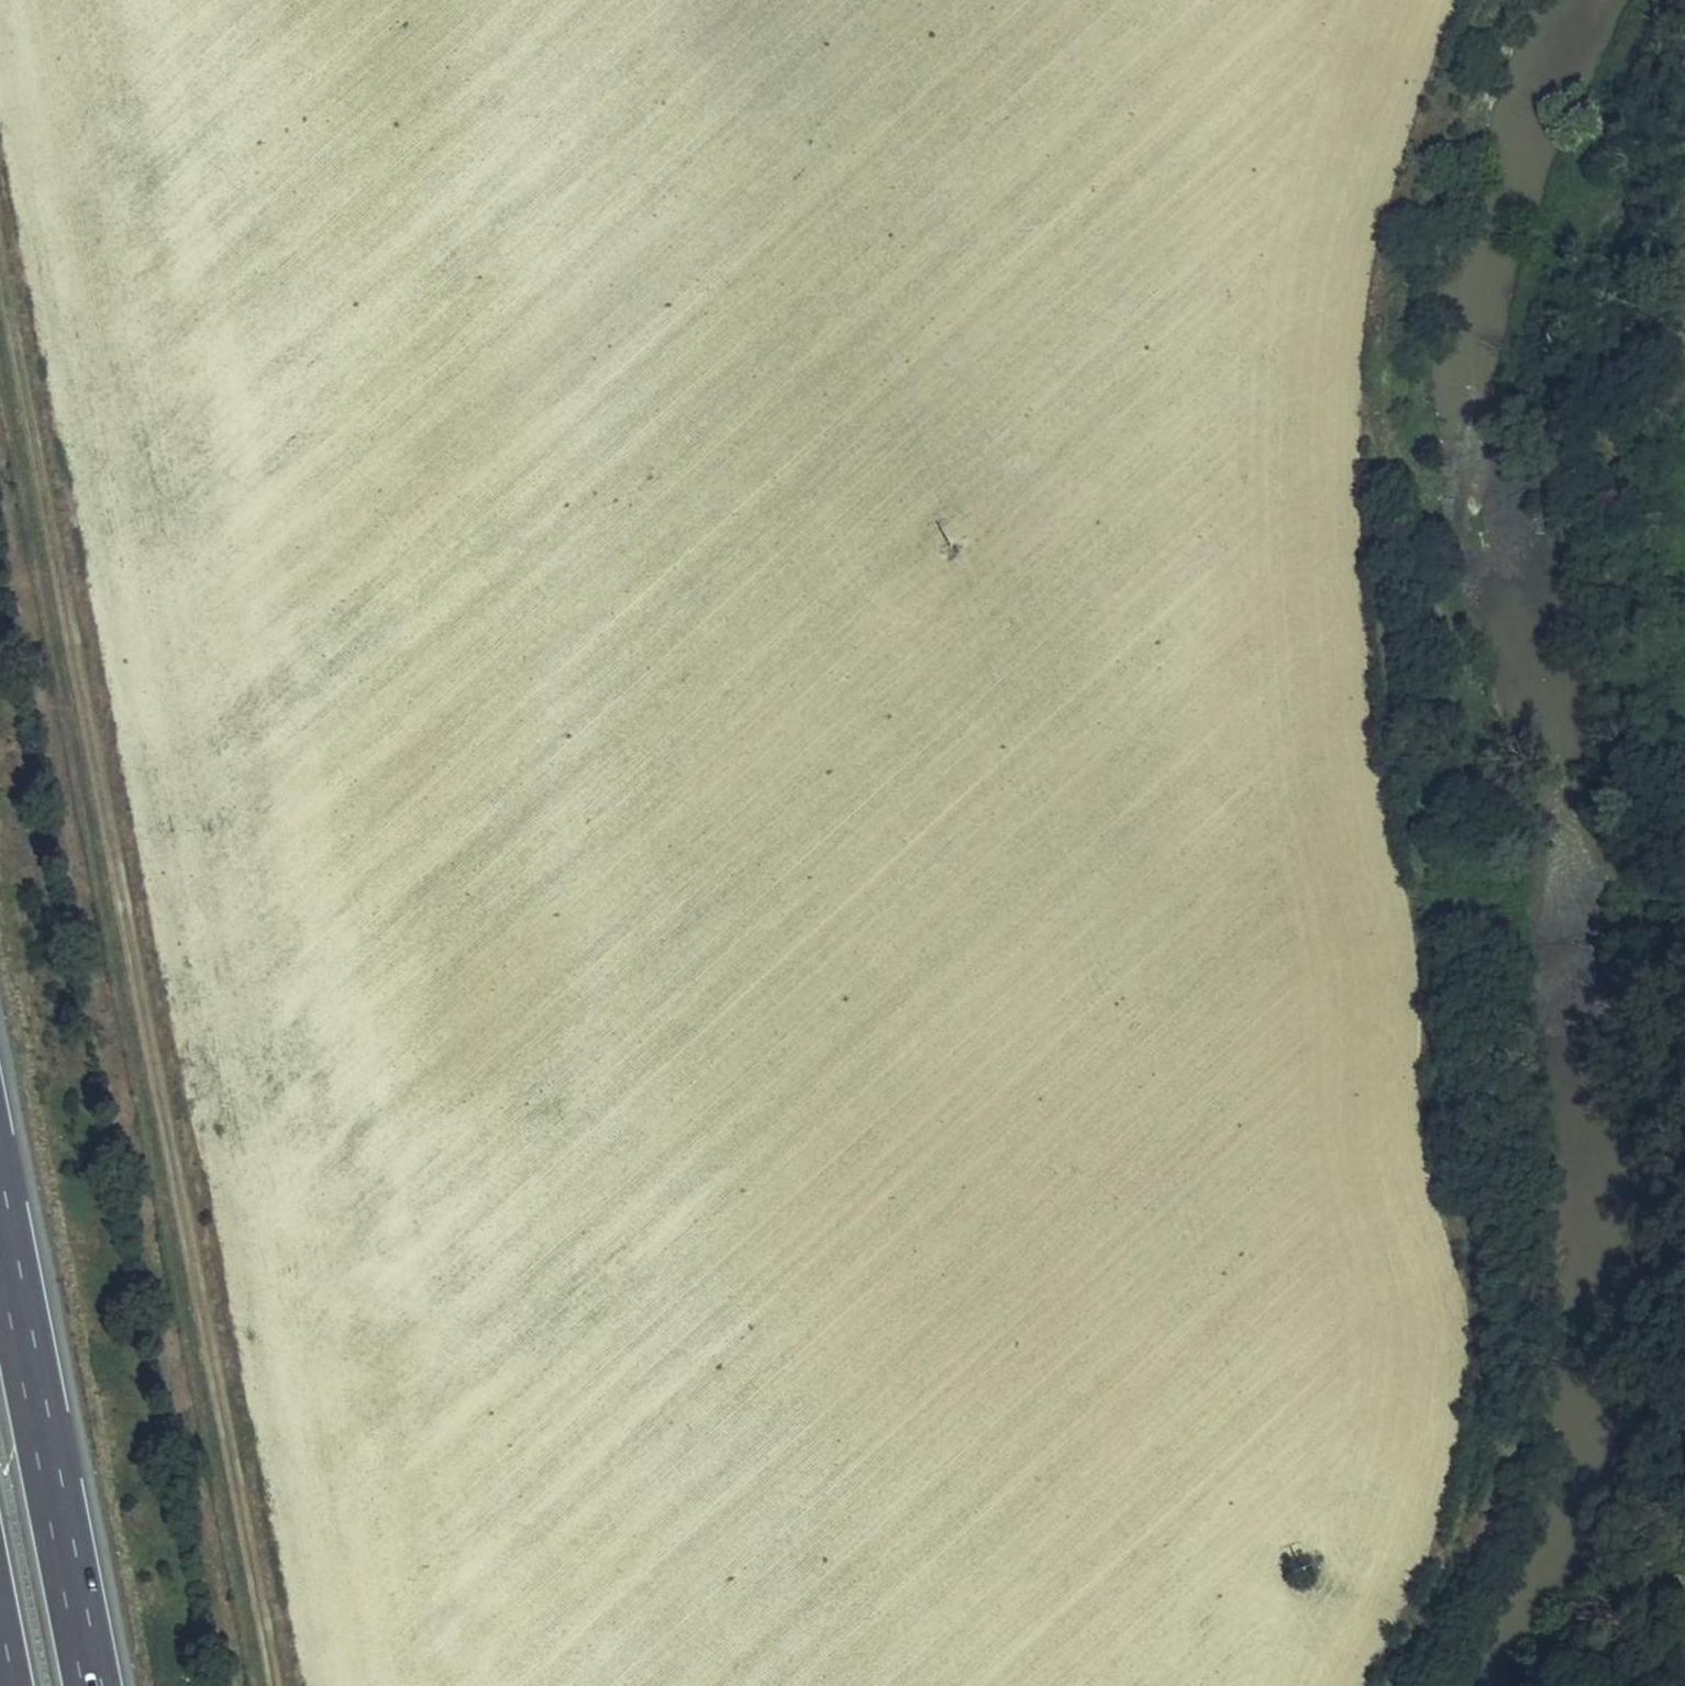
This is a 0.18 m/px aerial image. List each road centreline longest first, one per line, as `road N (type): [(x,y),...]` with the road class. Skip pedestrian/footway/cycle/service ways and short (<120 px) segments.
road 1 (track): [(284,1685),(0,250)]
road 2 (motorway): [(90,1685),(0,1227)]

